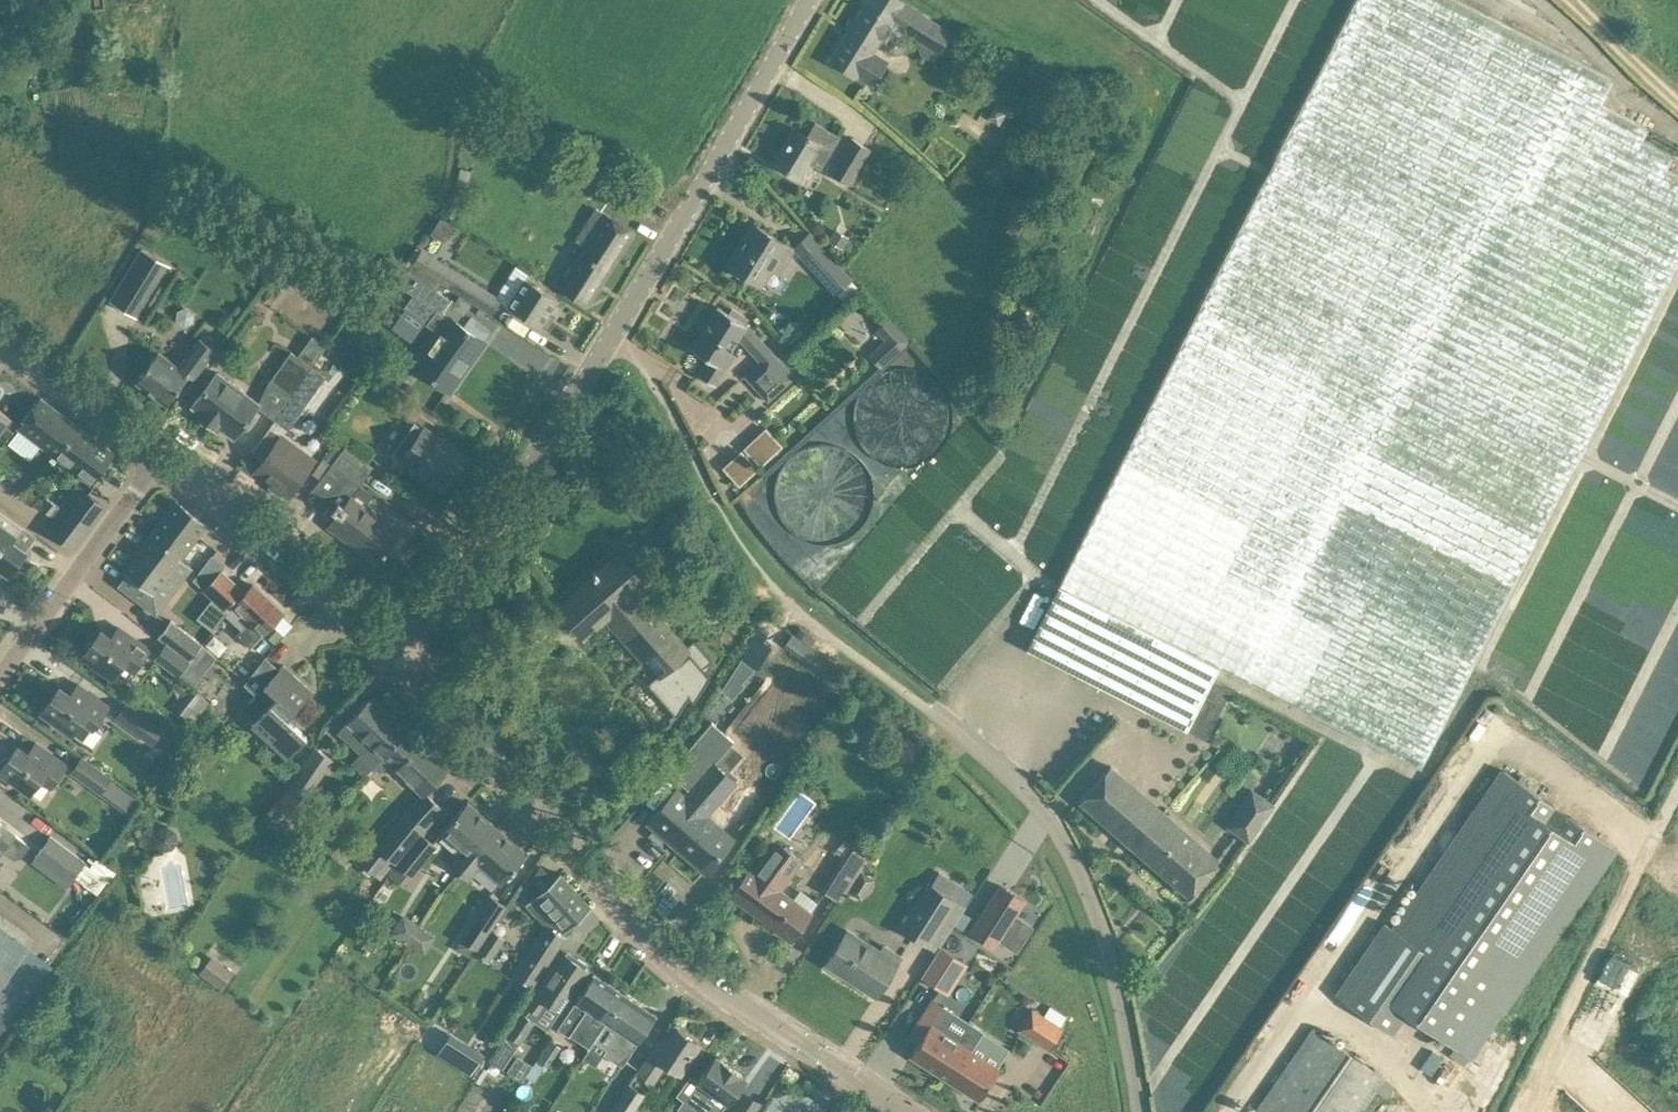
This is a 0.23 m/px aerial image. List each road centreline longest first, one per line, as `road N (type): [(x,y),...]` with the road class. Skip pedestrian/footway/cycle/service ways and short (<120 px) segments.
road 1 (unclassified): [(402,665),(609,343),(807,0)]
road 2 (tertiary): [(909,1111),(700,981),(402,665)]
road 3 (track): [(609,343),(635,360),(710,510),(767,585),(1040,820)]
road 4 (tertiary): [(402,665),(313,582),(158,461)]
road 5 (unclassified): [(1139,1111),(1089,888),(1040,820)]
road 6 (residential): [(0,677),(158,461)]
road 7 (tertiary): [(158,461),(0,343)]
road 8 (track): [(1583,0),(1677,99)]

